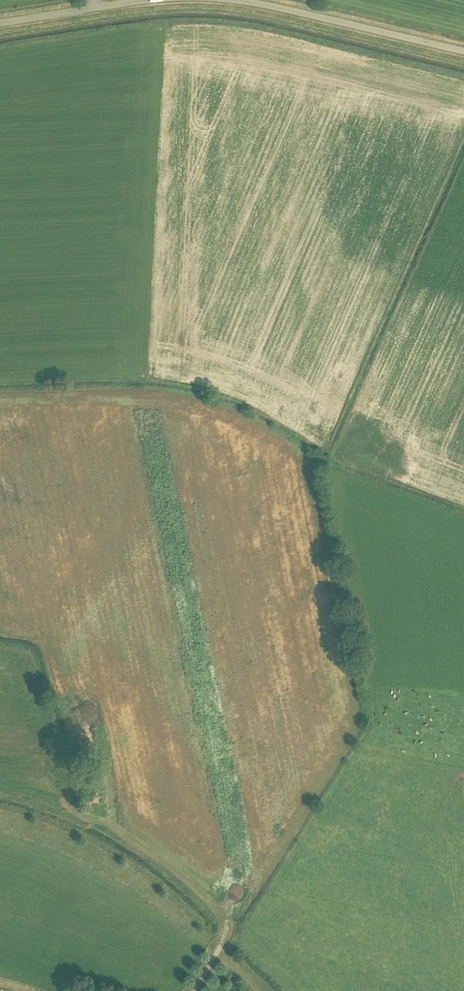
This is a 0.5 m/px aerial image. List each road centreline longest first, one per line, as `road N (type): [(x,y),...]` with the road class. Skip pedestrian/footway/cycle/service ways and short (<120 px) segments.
road 1 (track): [(194,990),(227,936),(226,920),(146,852),(97,822),(0,786)]
road 2 (unclassified): [(463,52),(232,0)]
road 3 (unclassified): [(145,0),(0,23)]

